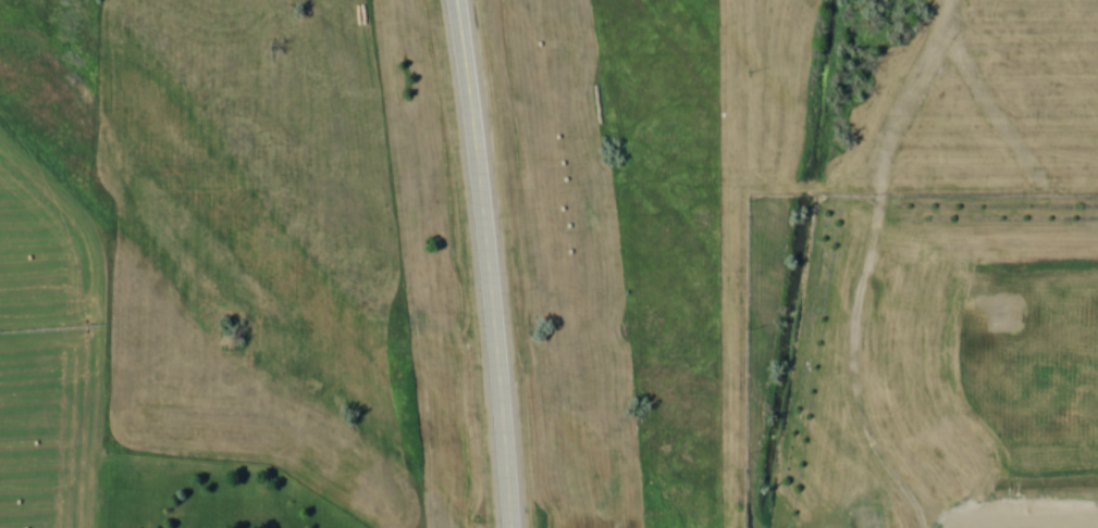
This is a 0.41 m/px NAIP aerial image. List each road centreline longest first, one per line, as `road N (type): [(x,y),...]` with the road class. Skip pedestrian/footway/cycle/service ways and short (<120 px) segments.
road 1 (secondary): [(513,527),(458,0)]

